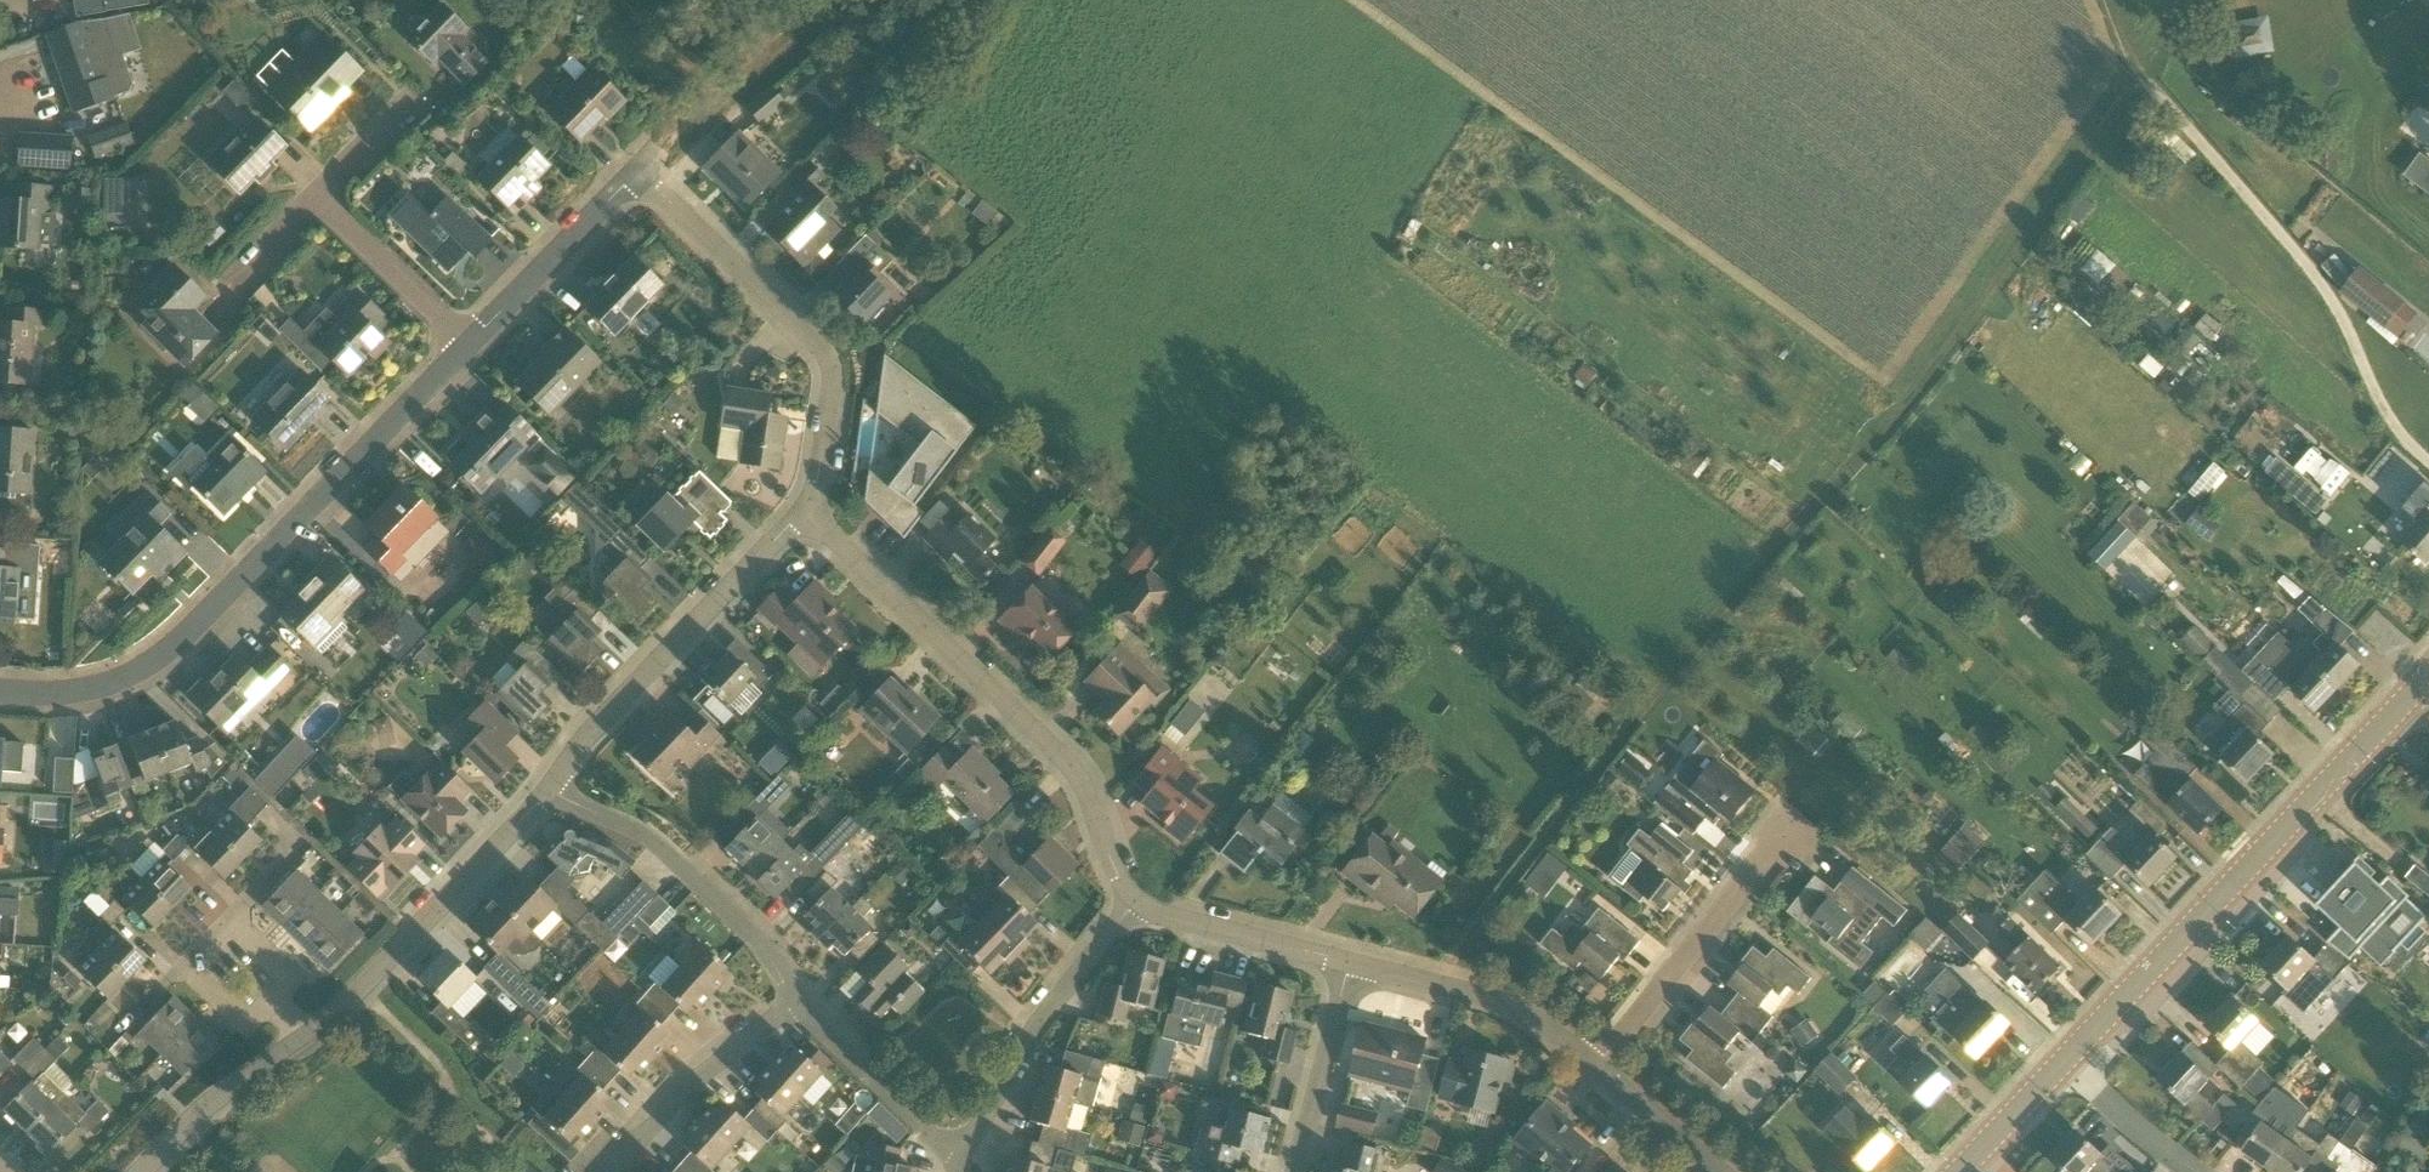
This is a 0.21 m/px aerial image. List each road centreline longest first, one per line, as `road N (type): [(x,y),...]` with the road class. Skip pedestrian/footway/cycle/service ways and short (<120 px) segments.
road 1 (track): [(1424,981),(2154,67)]
road 2 (residential): [(806,516),(829,389),(824,354),(639,171),(471,344)]
road 3 (residential): [(0,691),(63,693),(149,665),(471,344)]
road 4 (secondary): [(2066,1060),(2428,676)]
road 5 (residential): [(1140,904),(1064,761),(806,516)]
road 6 (track): [(2428,459),(2383,402),(2340,303),(2154,67)]
road 7 (residential): [(550,792),(597,727),(806,516)]
road 8 (residential): [(307,1033),(550,792)]
road 9 (residential): [(797,1003),(762,944),(646,833),(550,792)]
road 10 (residential): [(1598,1074),(1801,827)]
road 11 (residential): [(960,1157),(1034,1031),(1140,904)]
road 12 (residential): [(1598,1074),(1511,1009),(1354,963)]
road 13 (residential): [(599,1171),(706,1065),(797,1003)]
road 14 (track): [(639,171),(819,0)]
road 15 (residential): [(960,1157),(797,1003)]
road 16 (residential): [(1354,963),(1140,904)]
road 17 (residential): [(140,1171),(211,1101),(307,1033)]
road 18 (residential): [(1297,1171),(1354,963)]
road 19 (residential): [(471,344),(319,198)]
road 20 (residential): [(2223,1171),(2066,1060)]
road 21 (residential): [(1718,1171),(1598,1074)]
road 22 (secondary): [(1960,1171),(2066,1060)]
road 23 (residential): [(319,198),(407,111)]
road 24 (residential): [(277,994),(247,1024),(190,967)]

